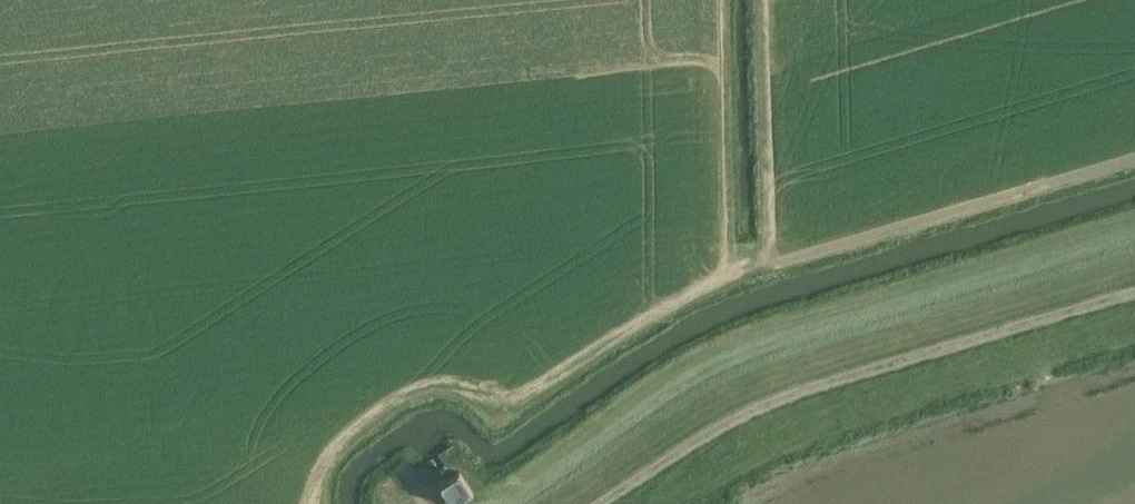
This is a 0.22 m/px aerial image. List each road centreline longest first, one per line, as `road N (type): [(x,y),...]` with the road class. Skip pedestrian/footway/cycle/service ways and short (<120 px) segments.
road 1 (track): [(1134,290),(743,411),(600,503)]

